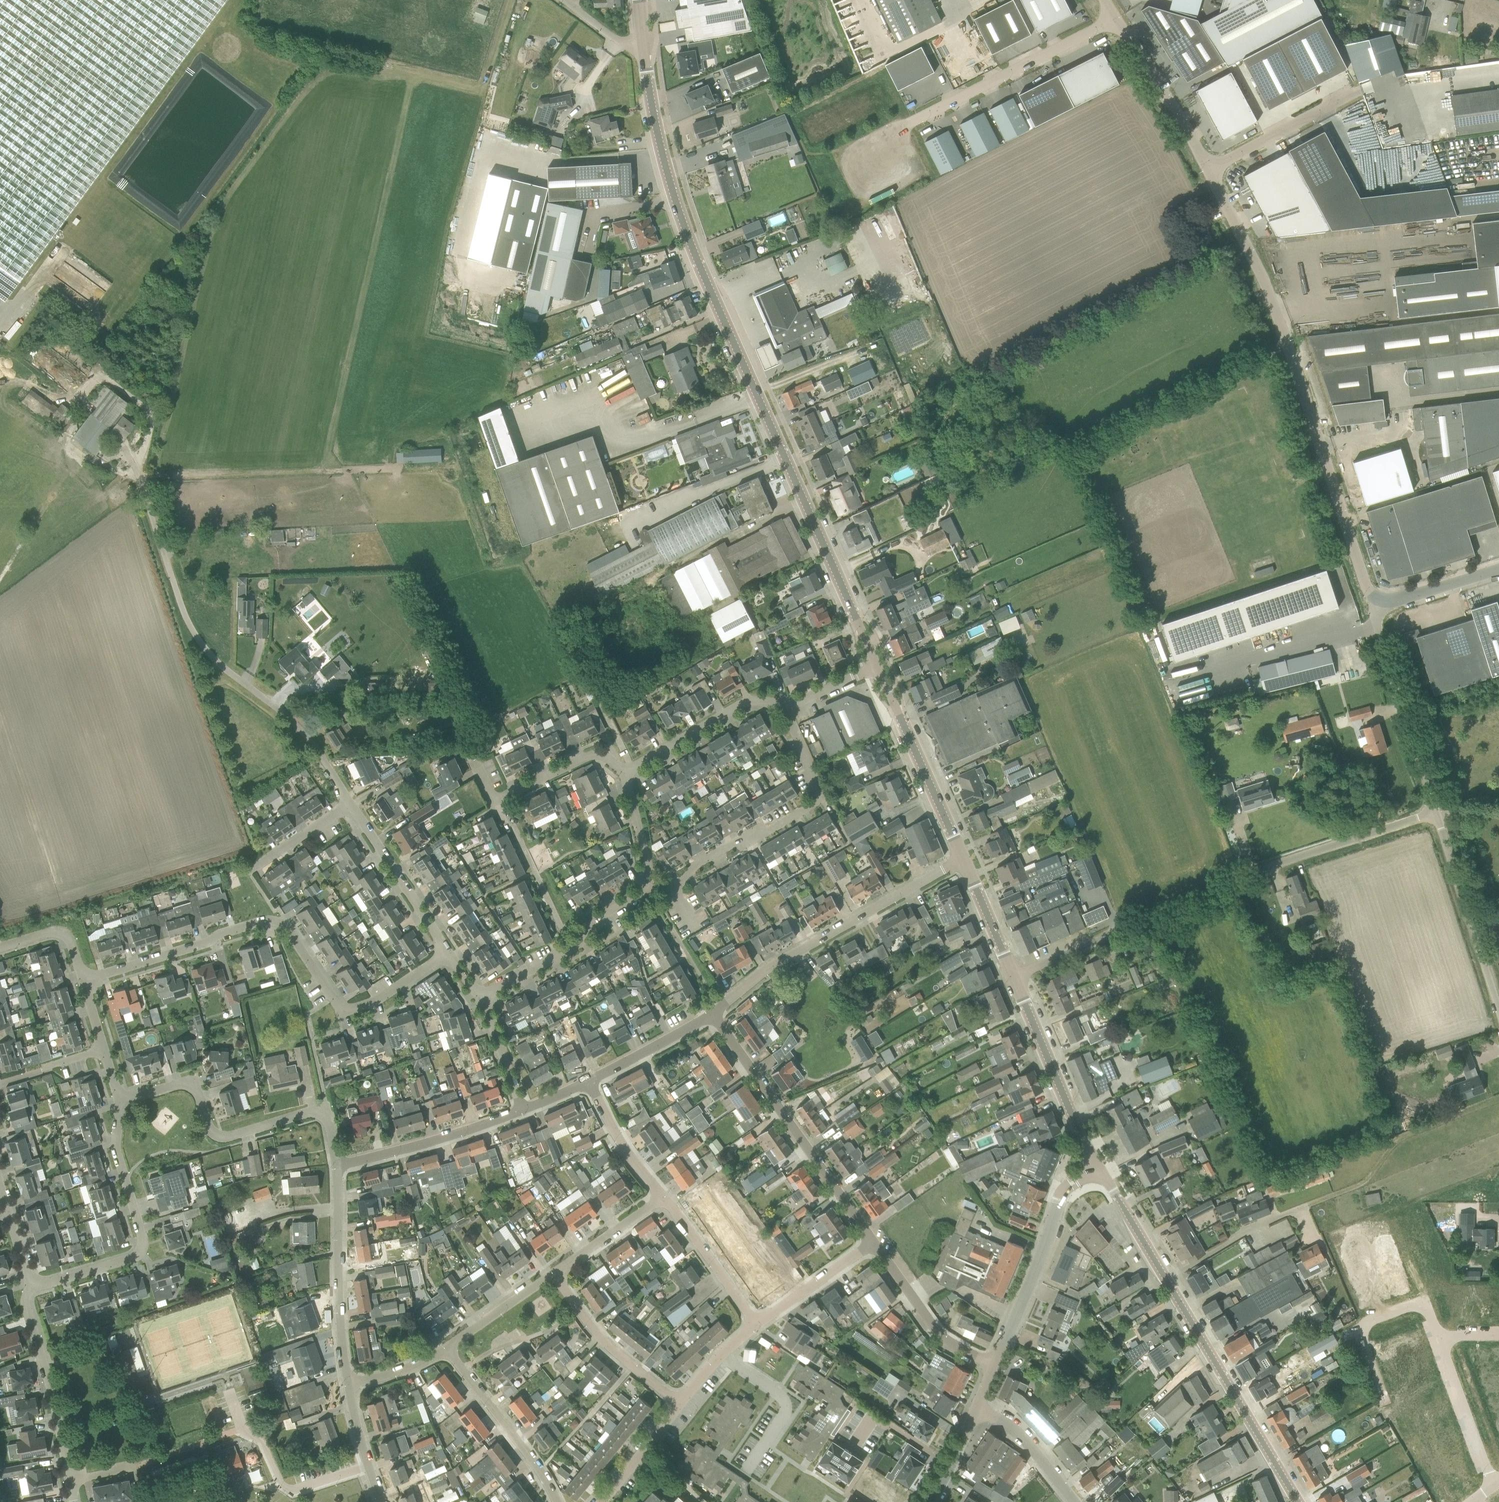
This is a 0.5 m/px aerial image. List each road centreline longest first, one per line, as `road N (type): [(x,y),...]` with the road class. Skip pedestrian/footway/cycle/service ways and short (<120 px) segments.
road 1 (tertiary): [(877,667),(694,251),(659,142),(646,61)]
road 2 (unclassified): [(1379,600),(1365,586),(1267,288),(1208,170)]
road 3 (unclassified): [(1014,977),(1279,862),(1436,812)]
road 4 (unclassified): [(351,808),(301,731),(197,640),(170,587),(129,456)]
road 5 (residential): [(84,983),(264,927),(292,940),(345,1009),(365,1008),(448,956)]
road 6 (unclassified): [(1117,17),(841,149)]
road 7 (residential): [(650,883),(680,885),(696,867),(817,804),(785,705)]
road 8 (residential): [(714,1012),(781,960),(963,859)]
road 9 (residential): [(336,1167),(326,1123),(309,1111),(230,1138),(215,1135),(197,1090),(182,1085),(121,1104)]
road 10 (residential): [(873,1243),(714,1012)]
road 11 (residential): [(28,1287),(129,1261),(137,1250),(116,1144),(121,1104)]
road 12 (tertiary): [(1298,1501),(1167,1281)]
road 13 (tertiary): [(994,1364),(1059,1199),(1097,1166)]
road 14 (track): [(1308,1207),(1365,1186),(1406,1139),(1498,1104)]
road 15 (unclassified): [(1436,812),(1377,629),(1379,600)]
road 16 (residential): [(347,1383),(336,1167)]
road 17 (residential): [(473,997),(571,949),(595,921),(650,883)]
road 18 (tertiary): [(963,859),(877,667)]
road 19 (unclassified): [(1498,1009),(1436,812)]
road 20 (tertiary): [(1097,1166),(1014,977)]
road 21 (residential): [(70,1481),(28,1287)]
road 22 (residential): [(336,1167),(524,1111)]
road 23 (residential): [(555,1501),(443,1347)]
road 24 (residential): [(1438,1338),(1424,1301),(1358,1329),(1386,1403)]
road 25 (residential): [(678,1403),(591,1327),(551,1273)]
road 26 (unclassified): [(1208,170),(1117,17)]
road 27 (residential): [(448,956),(351,808)]
road 28 (residential): [(629,774),(743,704),(785,705)]
road 29 (residential): [(994,1364),(933,1328),(873,1243)]
road 30 (residential): [(223,1432),(260,1445),(279,1486),(366,1463)]
road 31 (unclassified): [(1352,92),(1208,170)]
road 32 (unclassified): [(1167,1281),(1308,1207)]
road 33 (residential): [(755,1325),(663,1197)]
road 34 (residential): [(746,1470),(785,1404),(722,1357)]
road 35 (residential): [(1491,1483),(1438,1338)]
road 36 (unclassified): [(493,797),(585,754),(629,774)]
road 37 (residential): [(755,1325),(873,1243)]
road 38 (residential): [(589,1082),(714,1012)]
road 39 (residential): [(663,1197),(619,1140),(589,1082)]
road 40 (residential): [(1073,1501),(1019,1434),(975,1409)]
road 41 (residential): [(551,1273),(663,1197)]
road 42 (tertiary): [(1167,1281),(1097,1166)]
road 43 (residential): [(443,1347),(551,1273)]
road 44 (tertiary): [(1014,977),(963,859)]
road 45 (residential): [(84,983),(121,1104)]
road 46 (residential): [(524,1111),(473,997)]
road 47 (unclassified): [(1379,600),(1498,569)]

